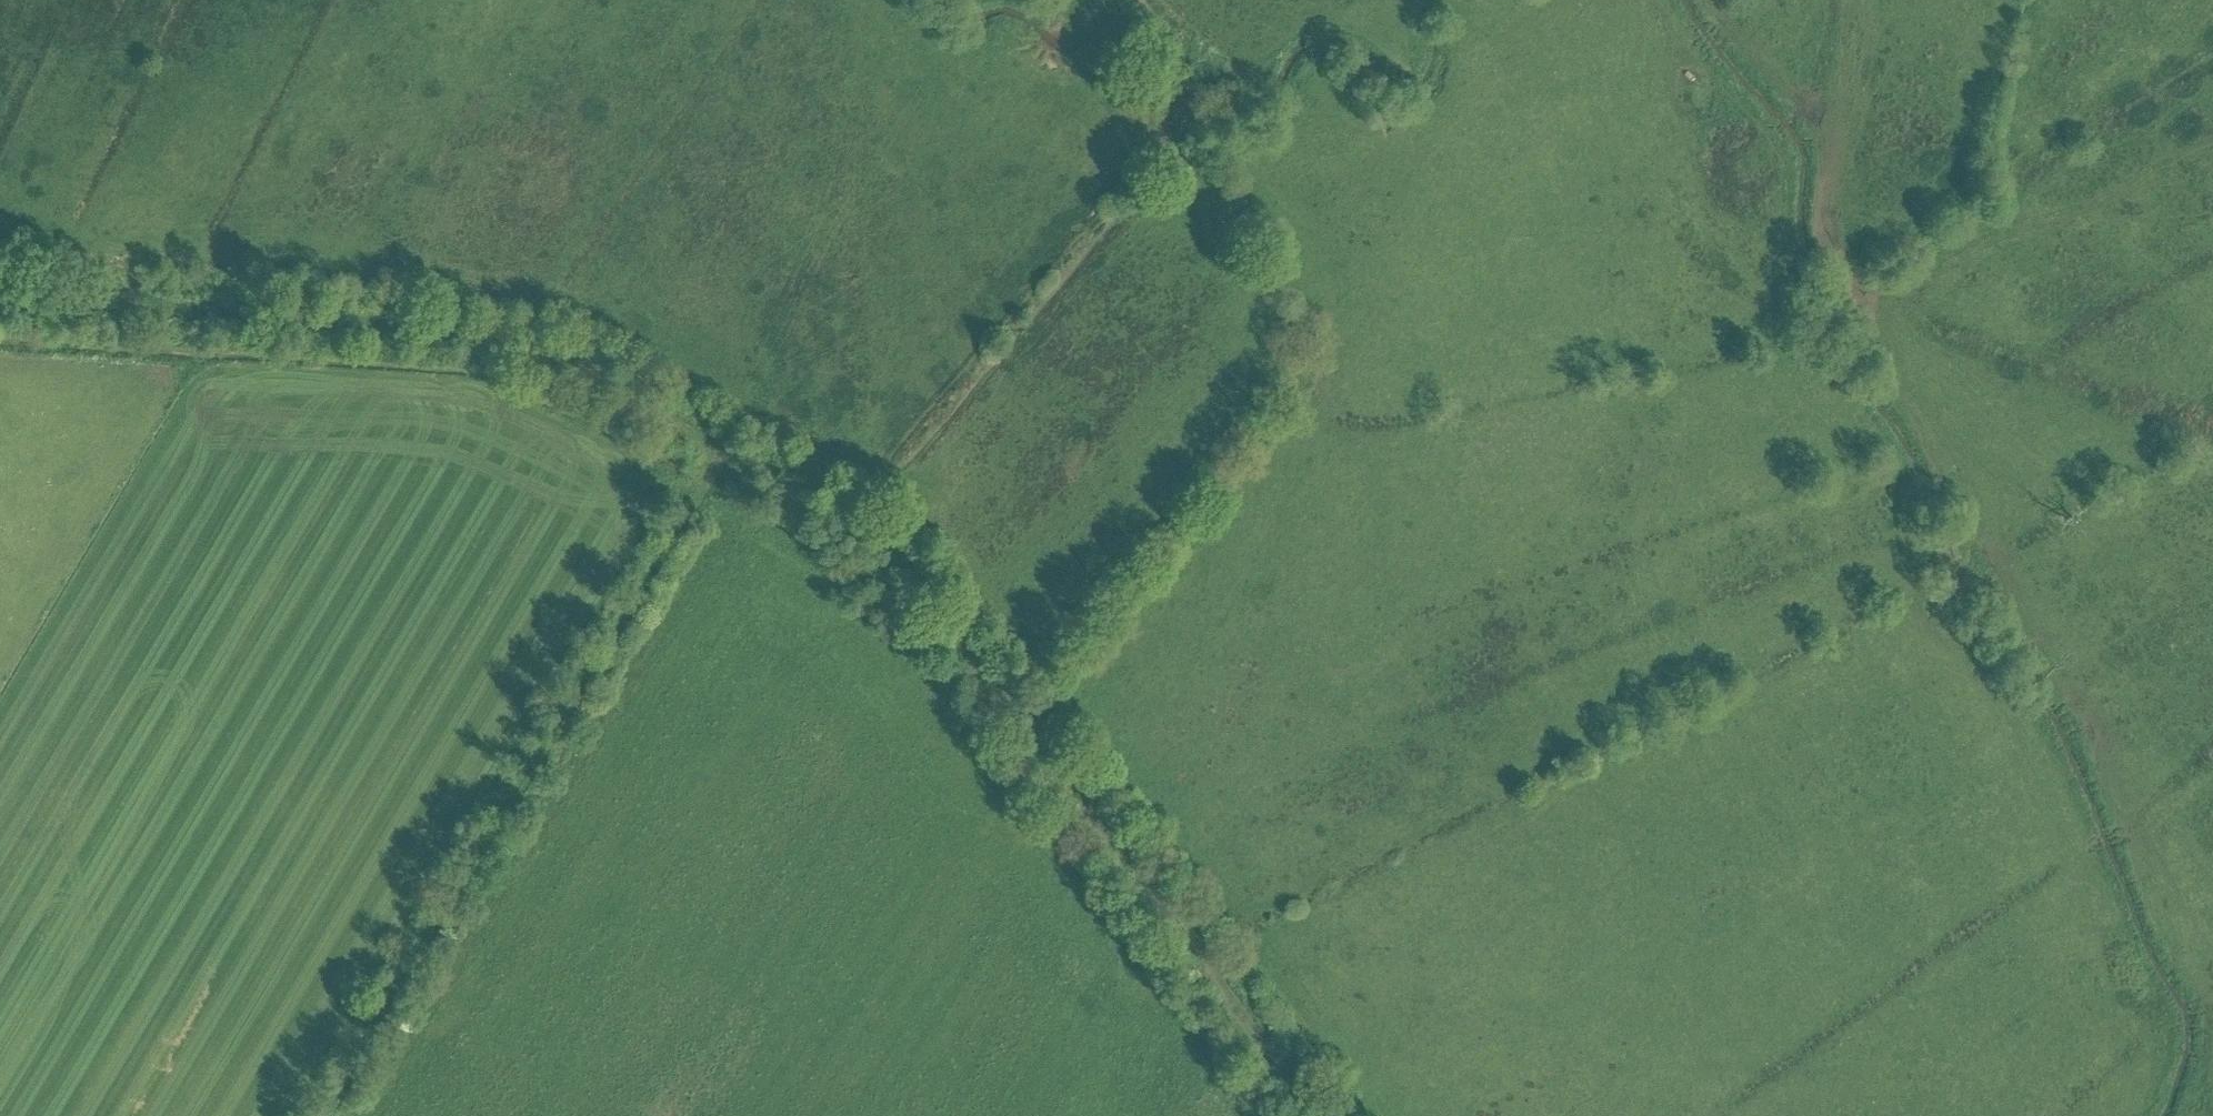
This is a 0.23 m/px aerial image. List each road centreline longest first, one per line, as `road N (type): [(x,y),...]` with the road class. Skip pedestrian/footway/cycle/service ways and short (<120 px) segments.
road 1 (track): [(848,515),(563,358),(475,331),(0,296)]
road 2 (track): [(731,451),(324,1115)]
road 3 (track): [(1320,1115),(927,592),(848,515)]

